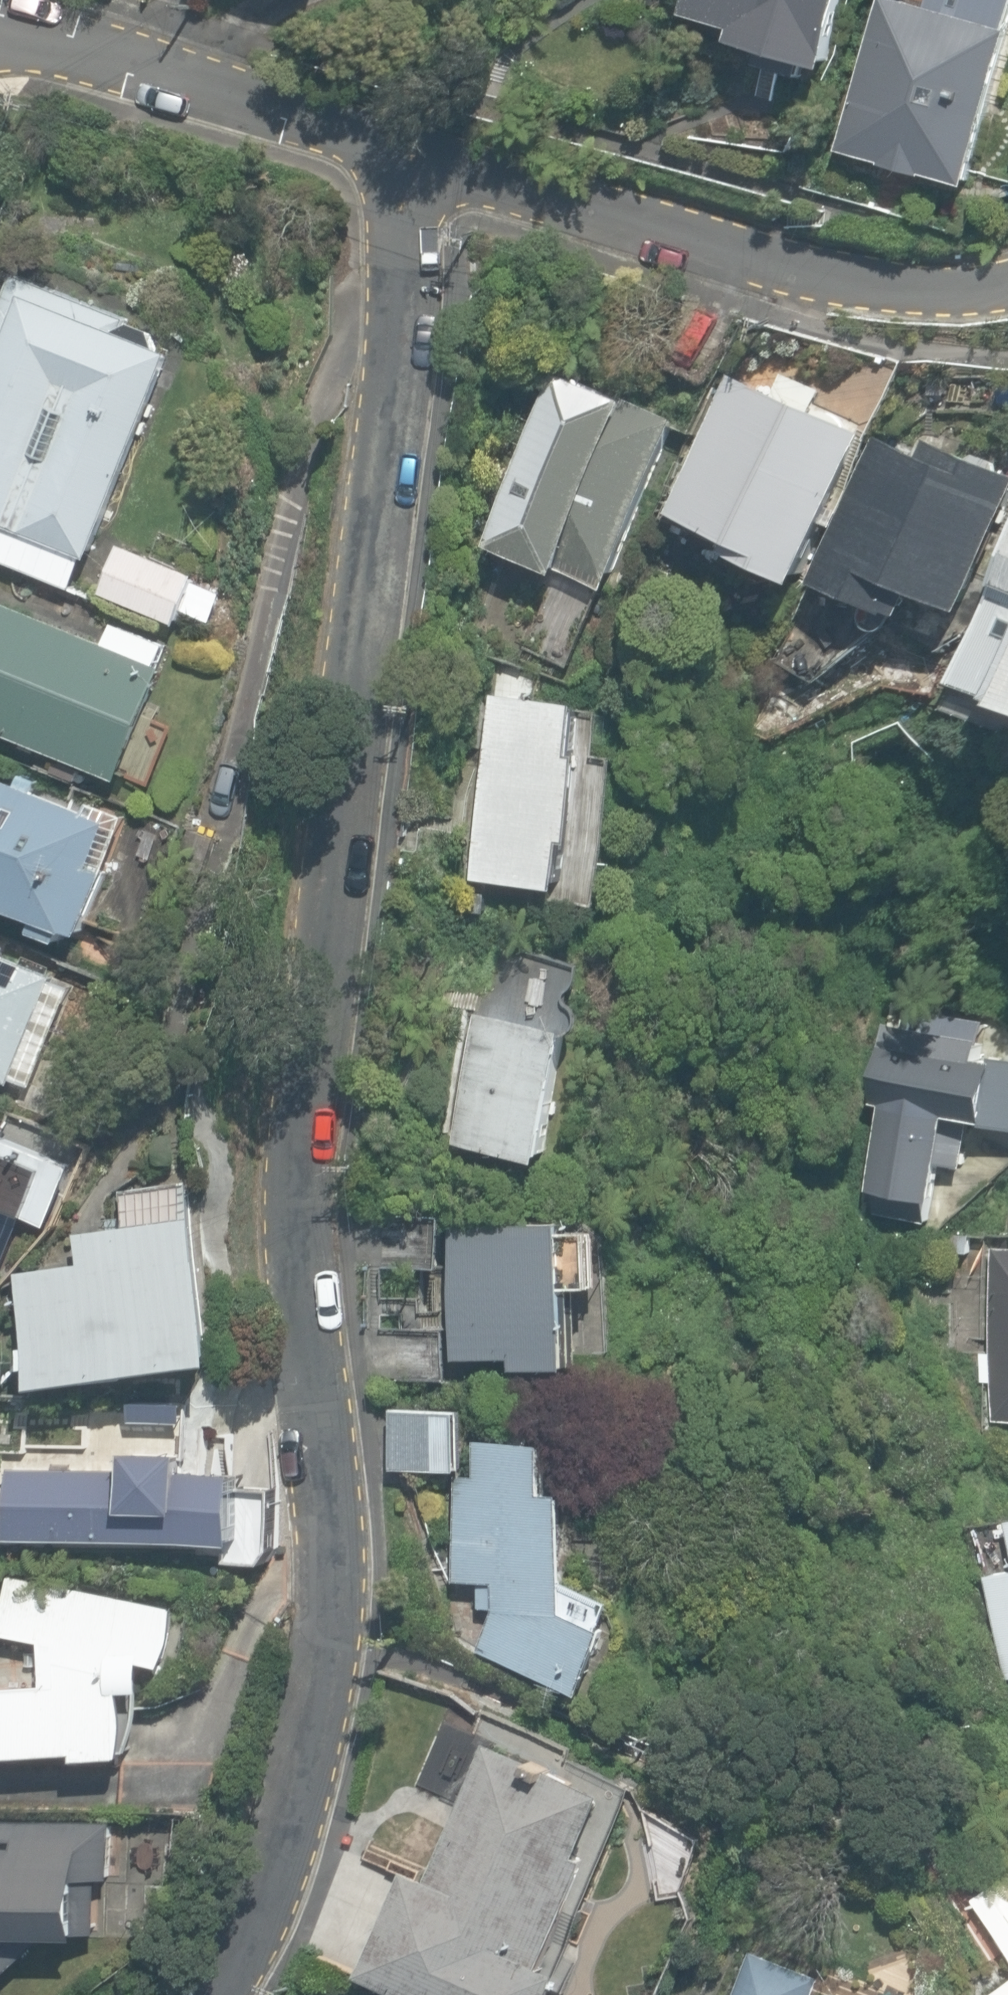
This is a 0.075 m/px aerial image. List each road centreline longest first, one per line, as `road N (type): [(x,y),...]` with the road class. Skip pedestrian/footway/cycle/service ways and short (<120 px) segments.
road 1 (residential): [(410,167),(393,394),(311,1129),(344,1666),(239,1975),(218,1994)]
road 2 (residential): [(410,167),(771,265),(879,284),(1007,278)]
road 3 (residential): [(0,30),(141,68),(410,167)]

